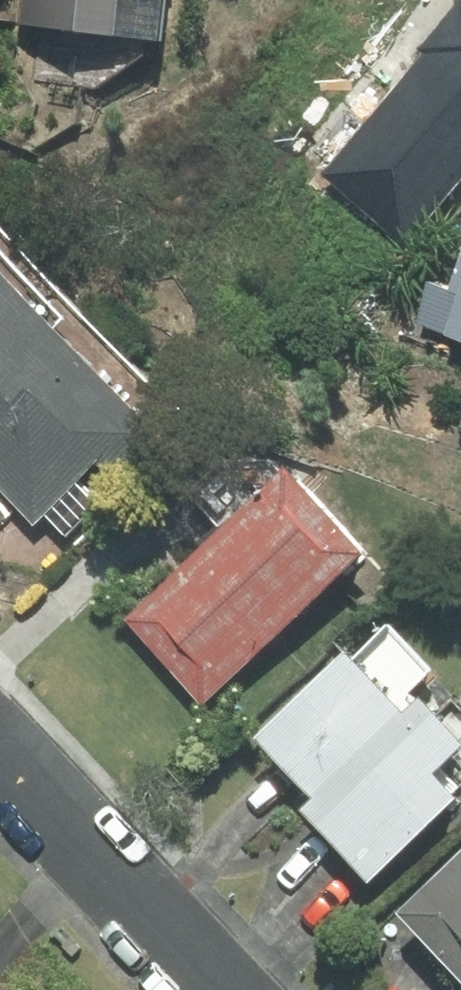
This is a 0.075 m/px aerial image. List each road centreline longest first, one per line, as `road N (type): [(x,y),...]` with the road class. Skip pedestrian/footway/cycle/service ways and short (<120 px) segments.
road 1 (residential): [(0,756),(218,989)]

